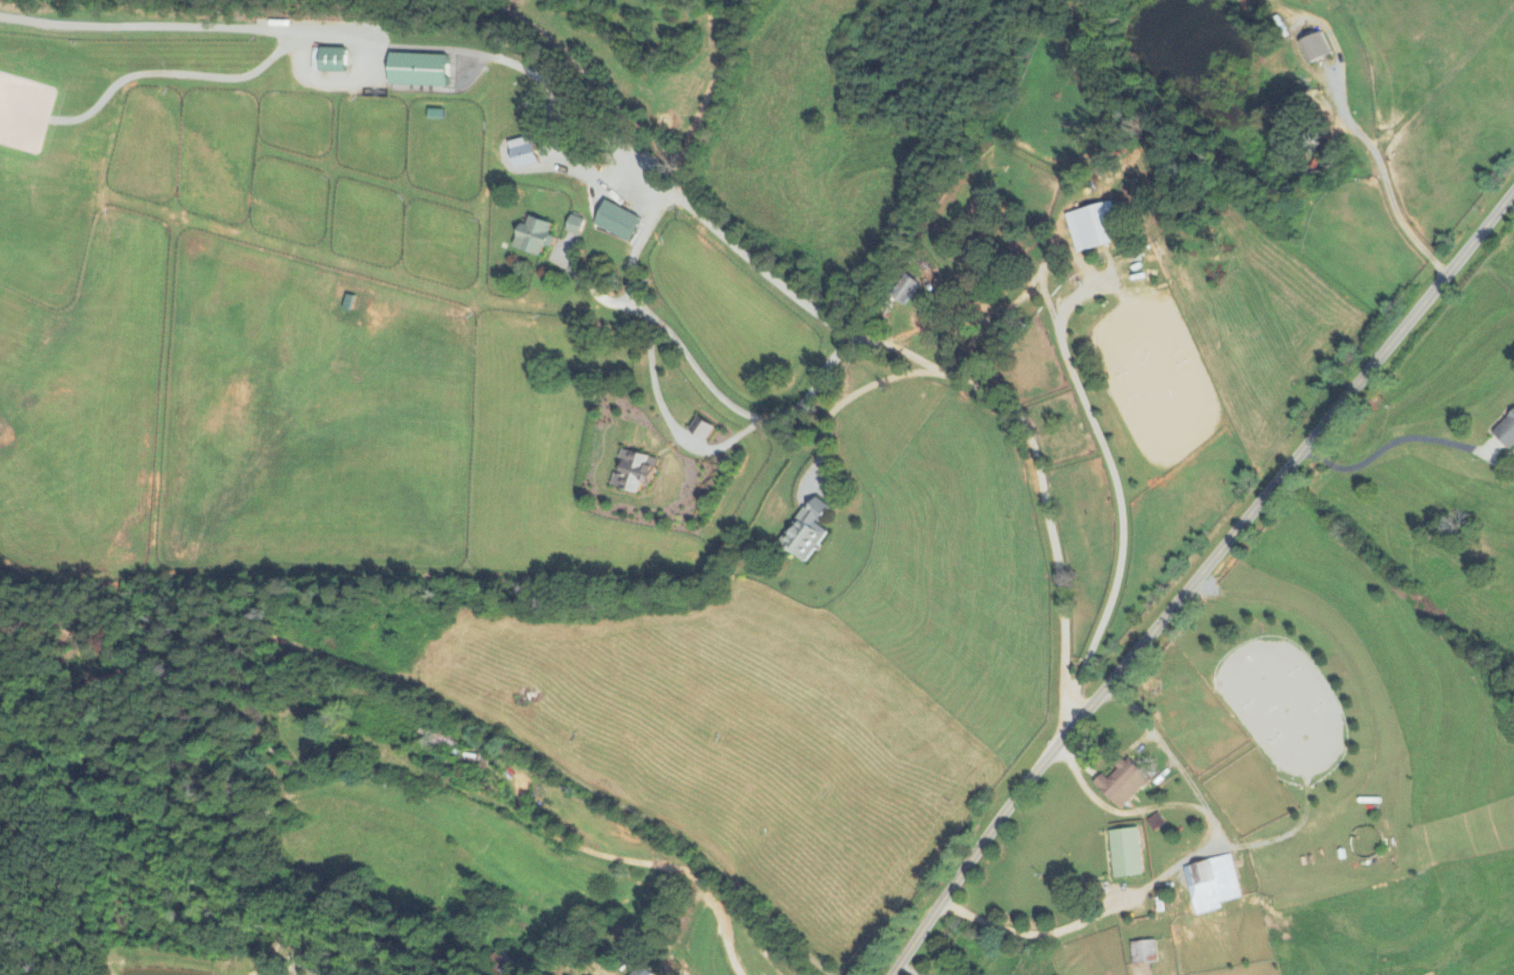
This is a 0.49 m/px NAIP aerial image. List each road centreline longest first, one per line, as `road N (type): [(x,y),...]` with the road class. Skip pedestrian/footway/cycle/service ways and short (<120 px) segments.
road 1 (residential): [(1063,727),(1062,610),(1016,433),(960,376),(853,331),(791,412),(751,418),(714,393),(674,335),(643,311),(630,263),(763,0)]
road 2 (residential): [(890,974),(1063,727),(1513,190)]

